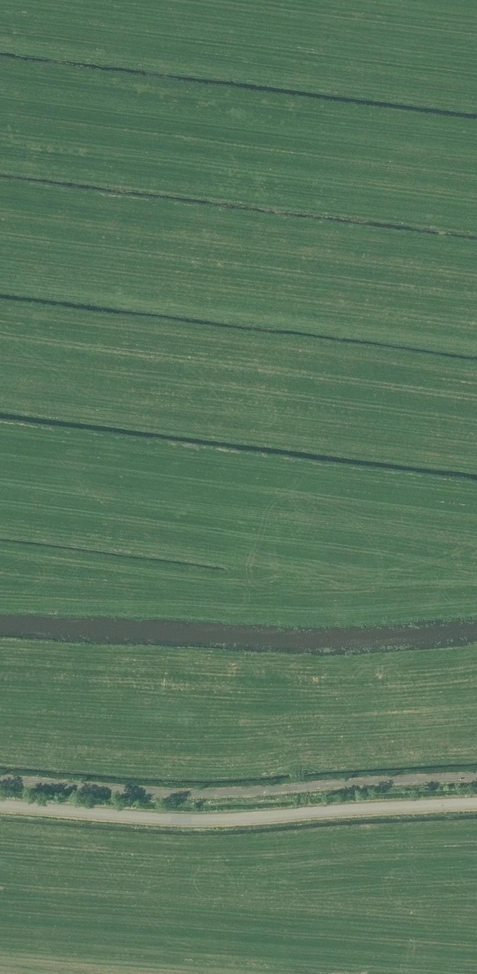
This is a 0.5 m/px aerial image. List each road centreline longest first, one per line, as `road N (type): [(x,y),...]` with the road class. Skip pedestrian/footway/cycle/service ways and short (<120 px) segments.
road 1 (unclassified): [(0,806),(203,822),(476,804)]

